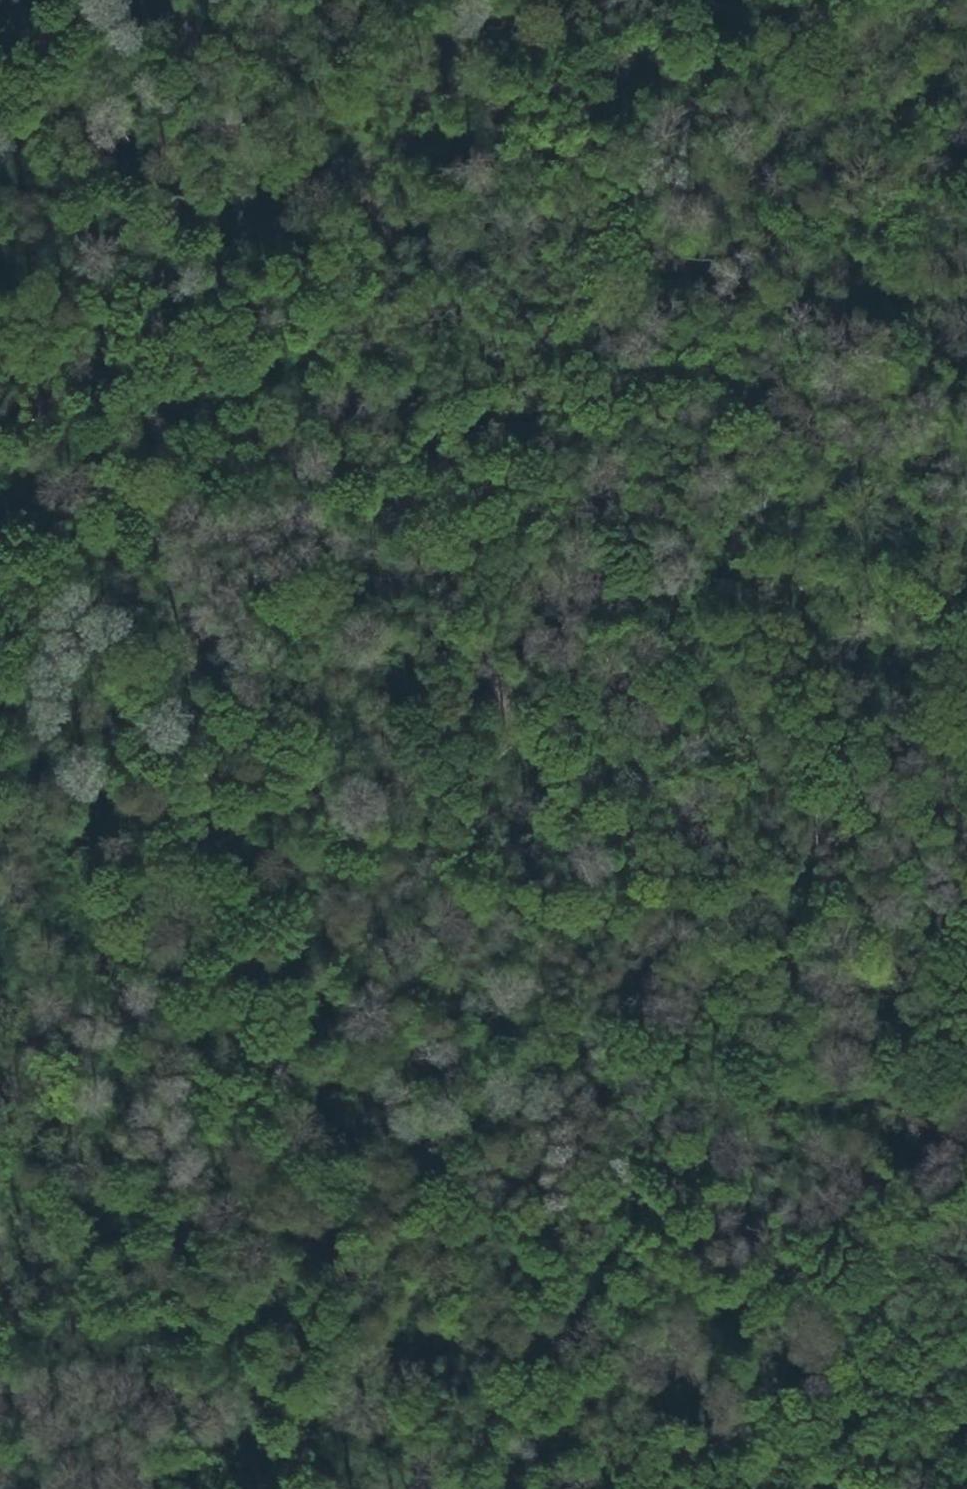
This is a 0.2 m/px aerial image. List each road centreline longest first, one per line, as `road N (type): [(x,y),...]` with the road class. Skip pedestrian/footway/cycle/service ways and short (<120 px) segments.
road 1 (track): [(966,4),(0,437)]
road 2 (track): [(966,1405),(742,1400),(590,1425),(497,1488)]

